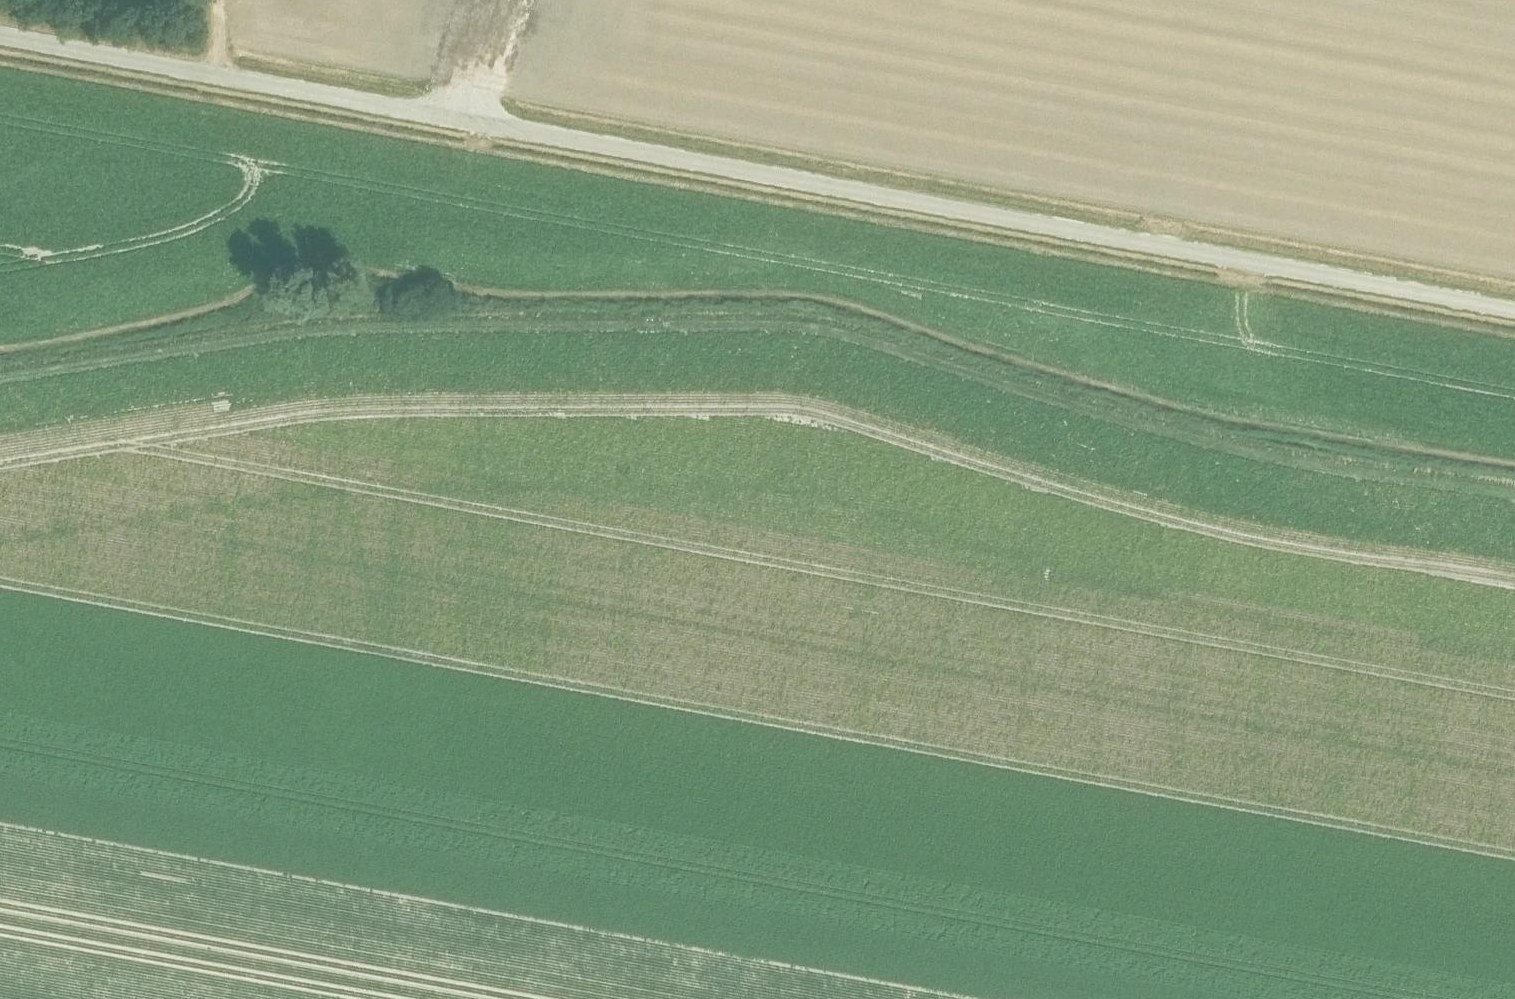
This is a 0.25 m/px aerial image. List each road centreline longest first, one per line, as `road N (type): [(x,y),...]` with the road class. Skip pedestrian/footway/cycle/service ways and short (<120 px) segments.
road 1 (unclassified): [(1514,309),(0,34)]

